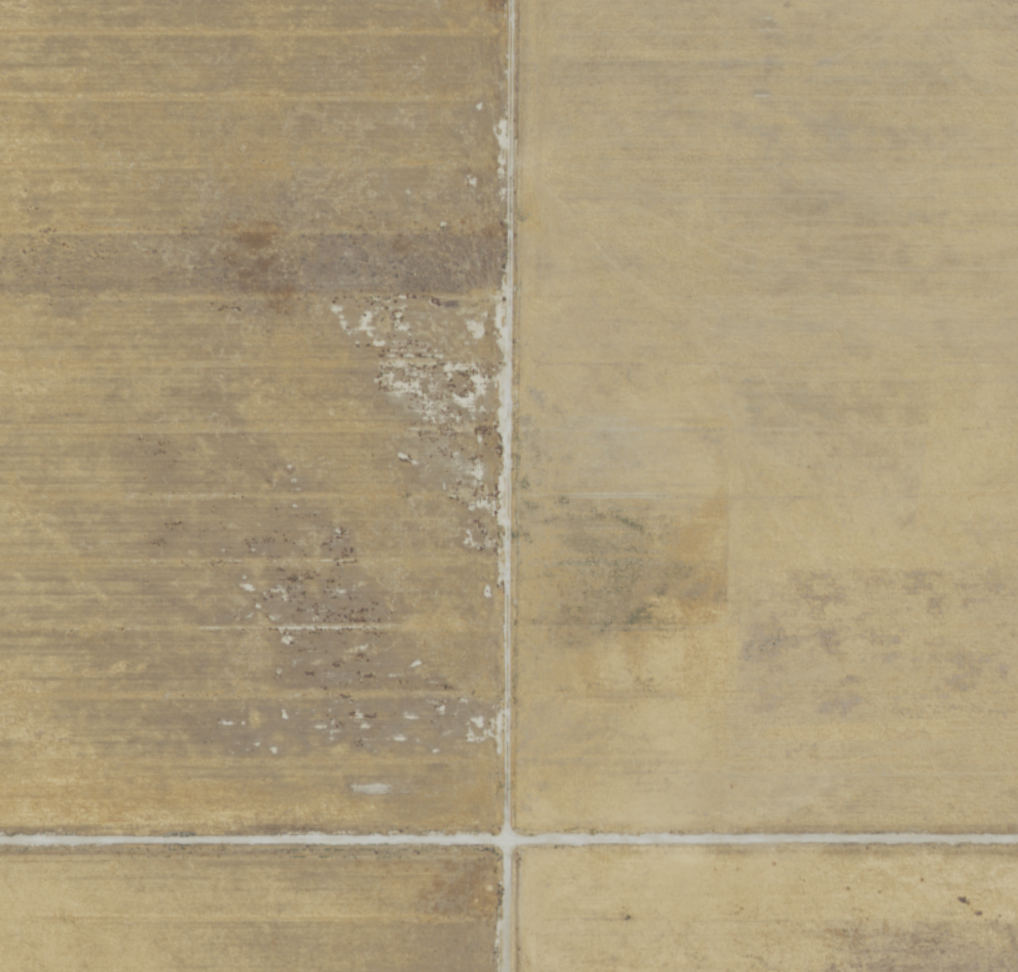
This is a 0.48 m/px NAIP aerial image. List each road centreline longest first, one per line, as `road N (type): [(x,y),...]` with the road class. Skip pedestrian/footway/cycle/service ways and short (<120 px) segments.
road 1 (track): [(0,845),(1017,843)]

